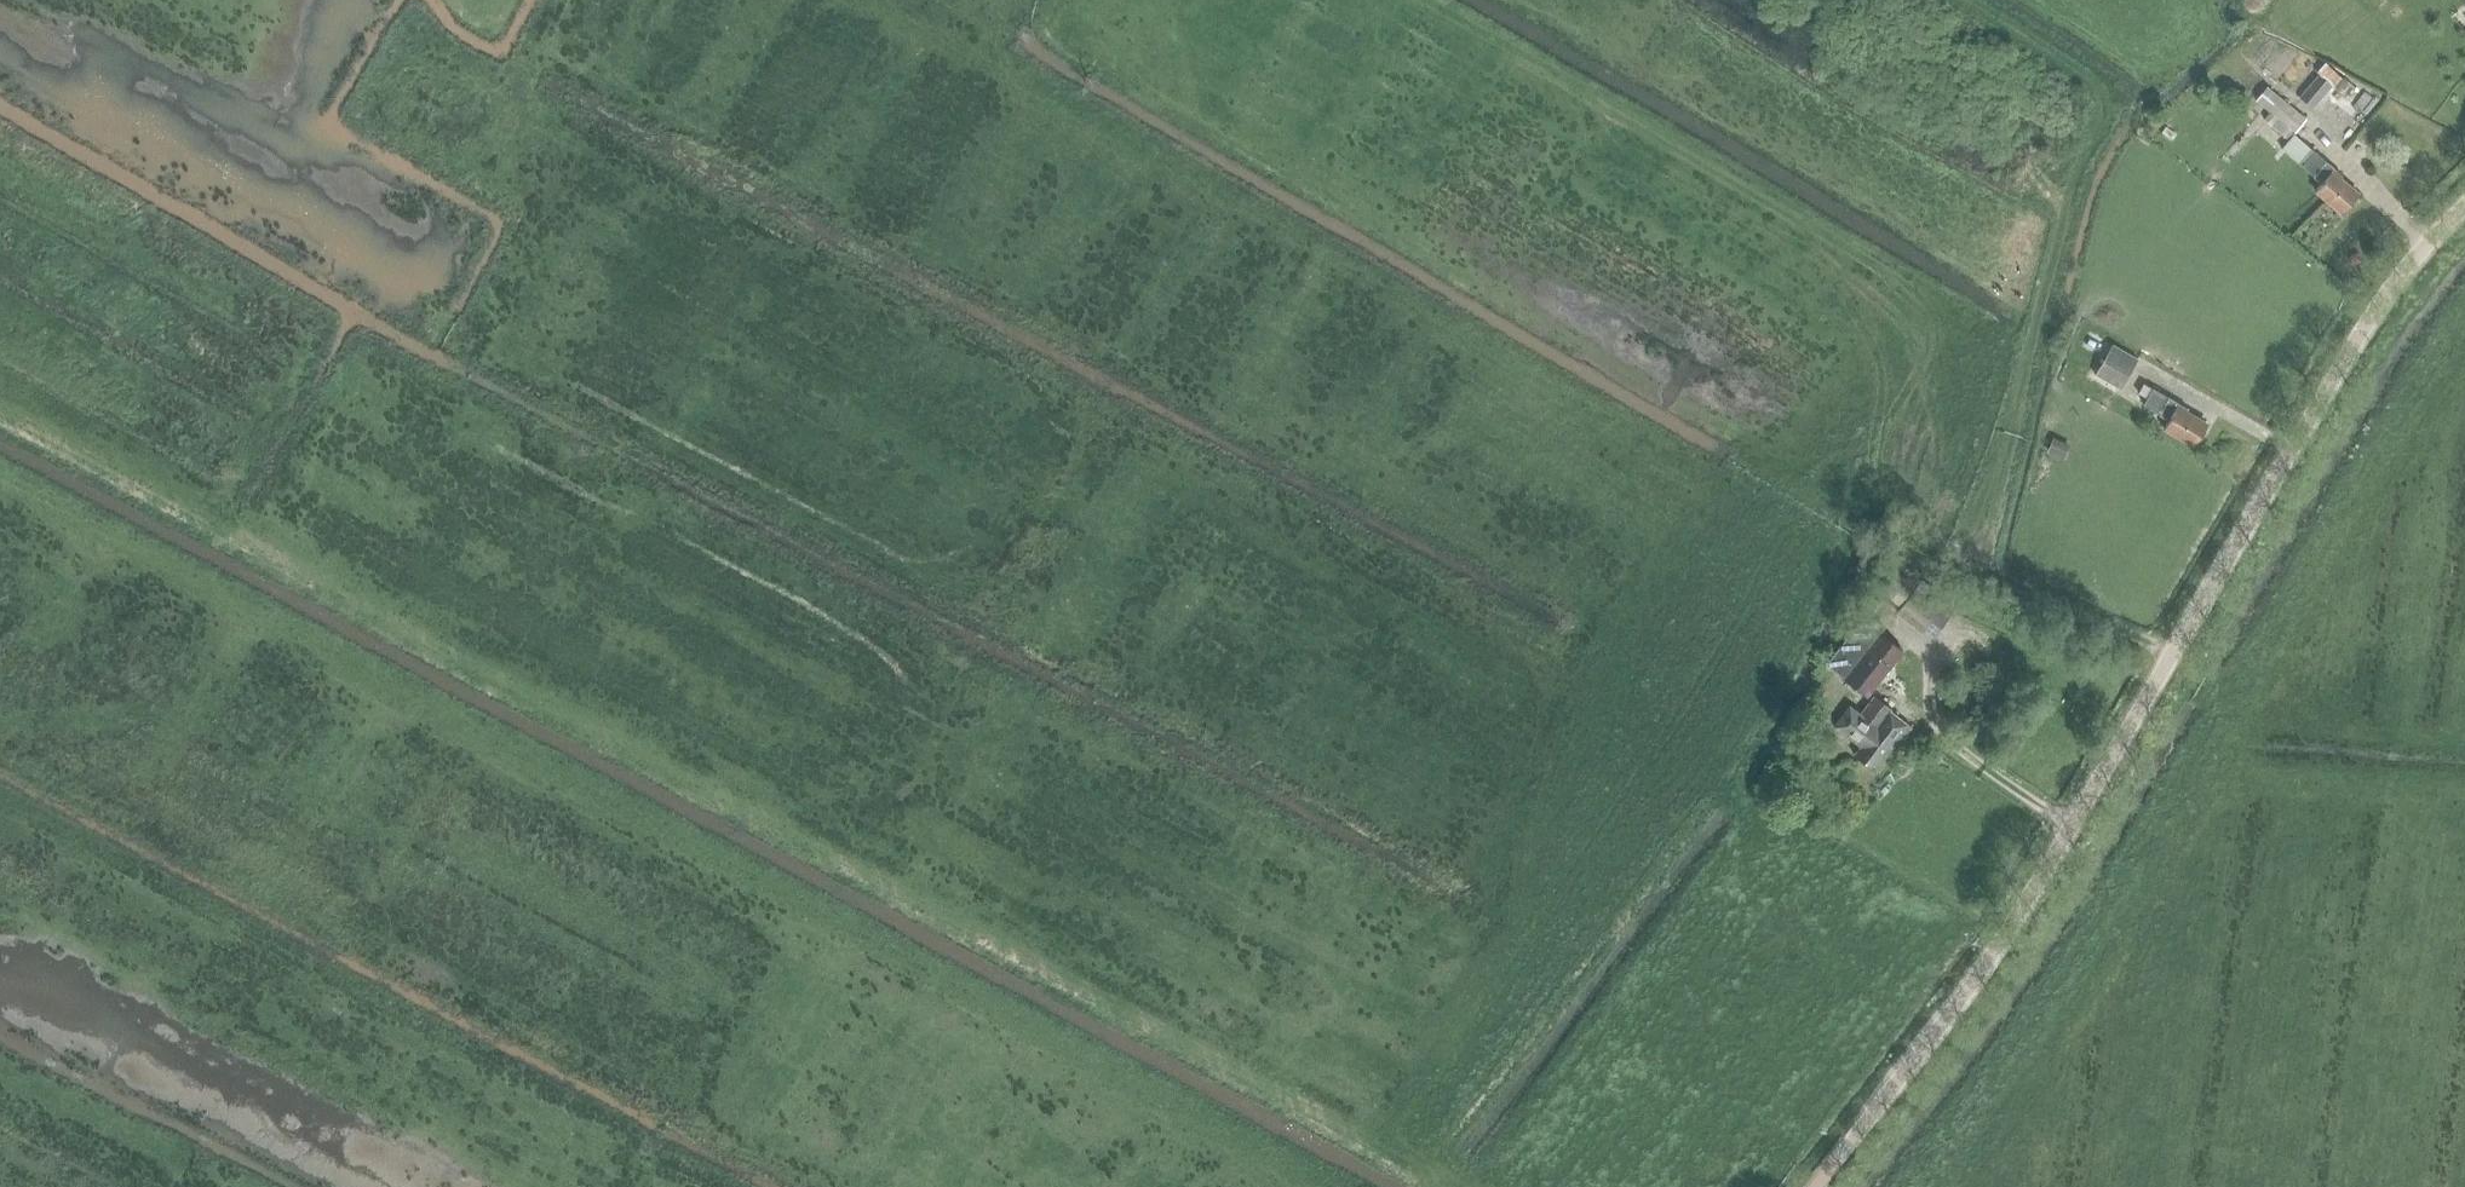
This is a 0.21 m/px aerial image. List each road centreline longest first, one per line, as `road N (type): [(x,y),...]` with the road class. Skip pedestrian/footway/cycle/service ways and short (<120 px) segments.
road 1 (tertiary): [(1815,1186),(2013,920),(2389,293),(2464,217)]

